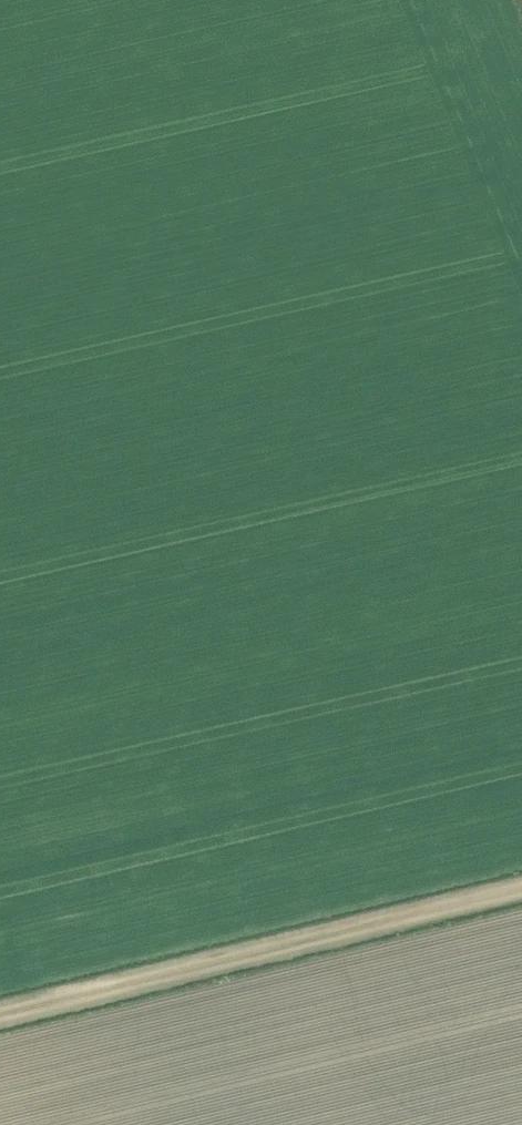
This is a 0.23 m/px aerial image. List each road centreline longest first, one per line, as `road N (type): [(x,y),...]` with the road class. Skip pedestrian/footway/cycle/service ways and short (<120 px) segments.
road 1 (track): [(0,1011),(521,887)]

